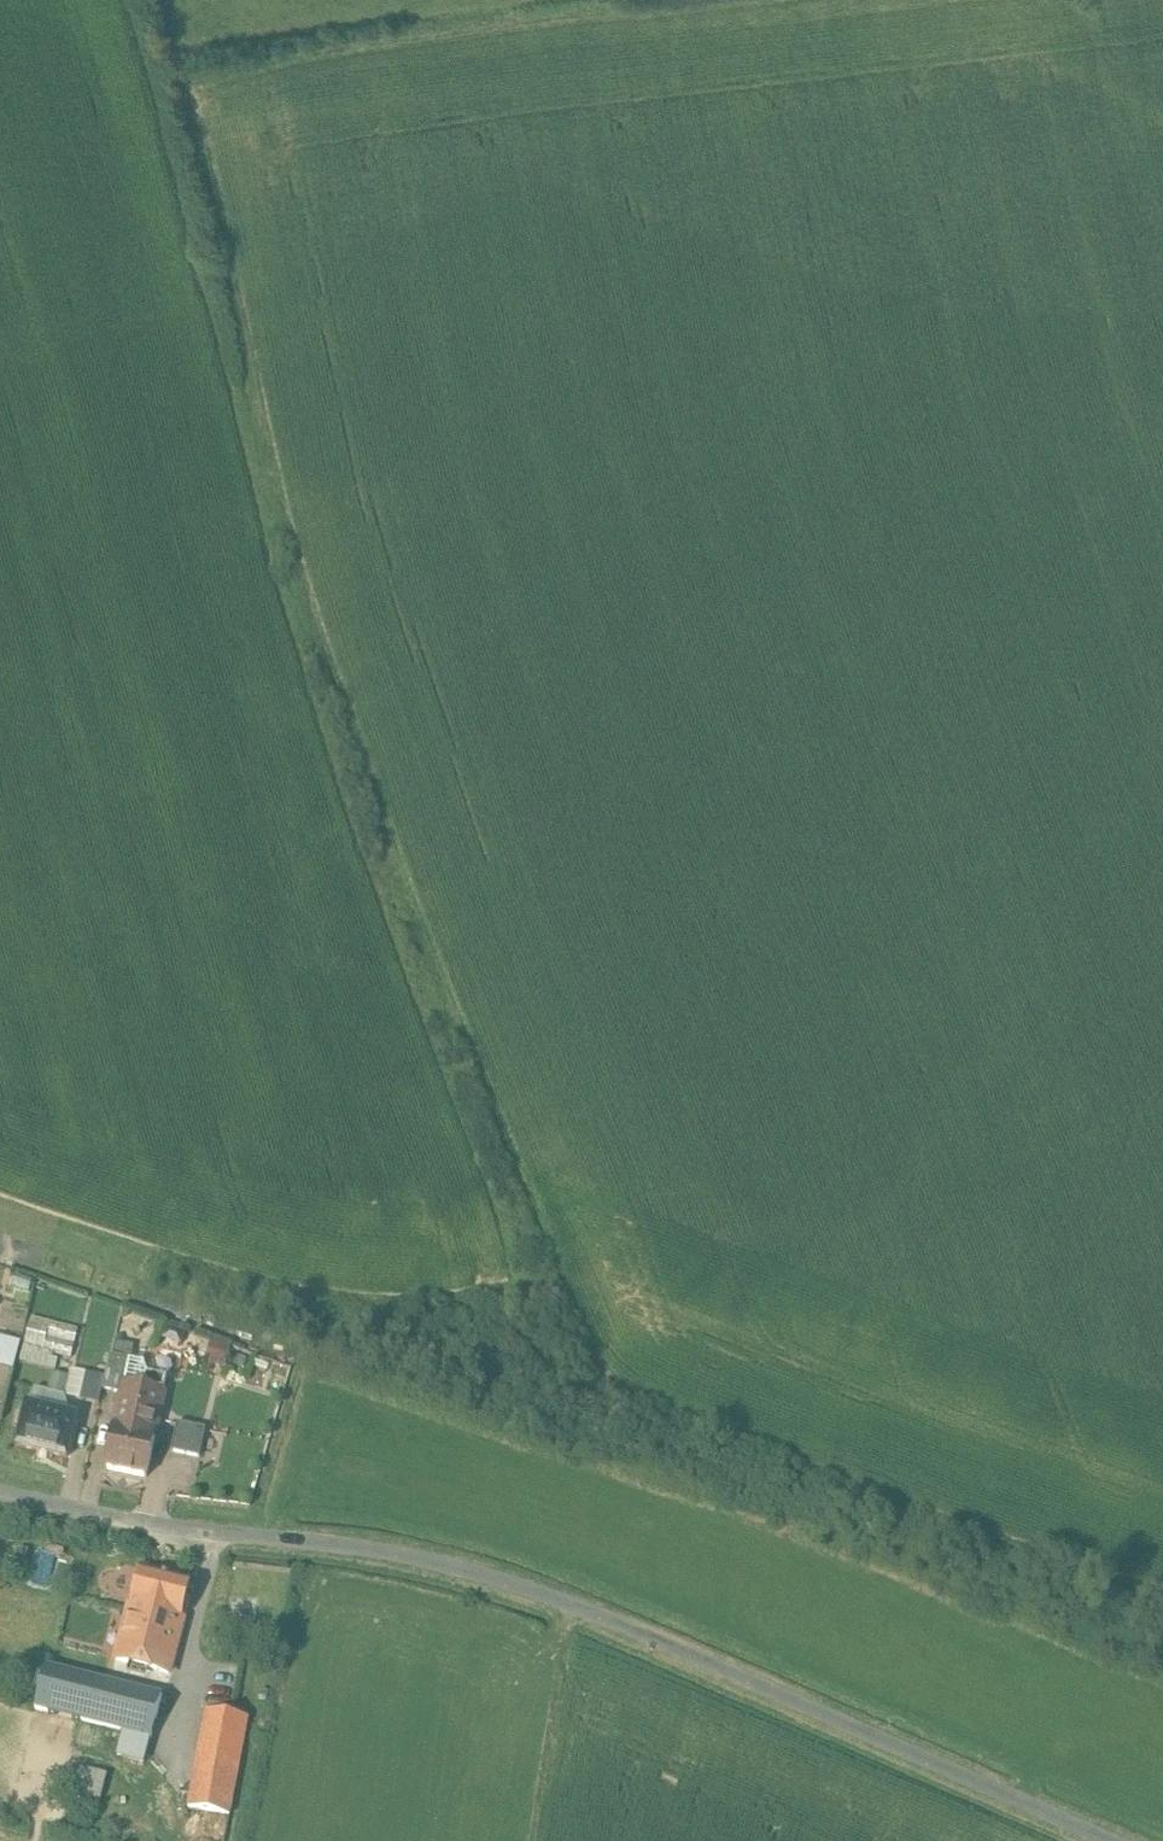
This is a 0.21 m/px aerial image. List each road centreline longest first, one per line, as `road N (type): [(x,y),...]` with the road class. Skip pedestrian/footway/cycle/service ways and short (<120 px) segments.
road 1 (residential): [(0,1482),(204,1525),(405,1543),(532,1584),(1117,1840)]

